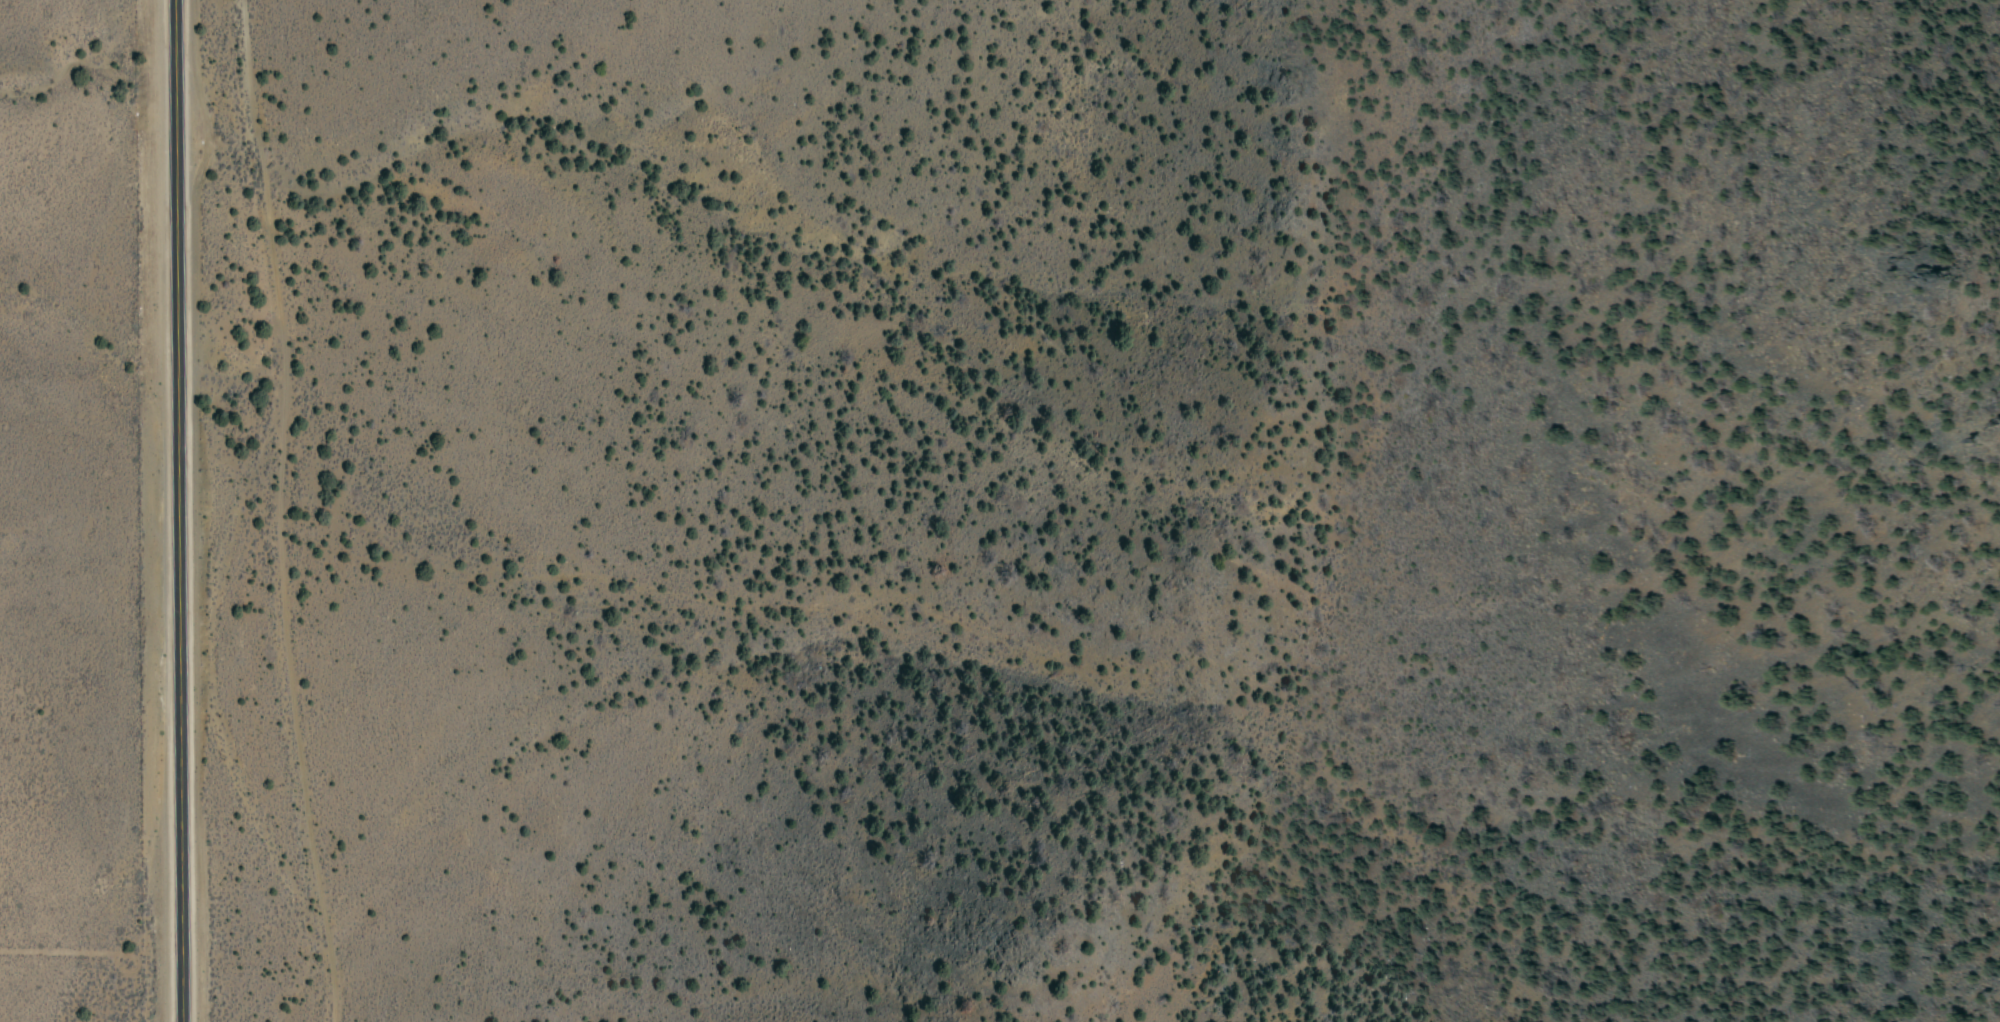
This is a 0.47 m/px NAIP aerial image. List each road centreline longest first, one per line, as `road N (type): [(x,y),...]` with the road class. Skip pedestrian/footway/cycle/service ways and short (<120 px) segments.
road 1 (tertiary): [(180,1021),(171,0)]

